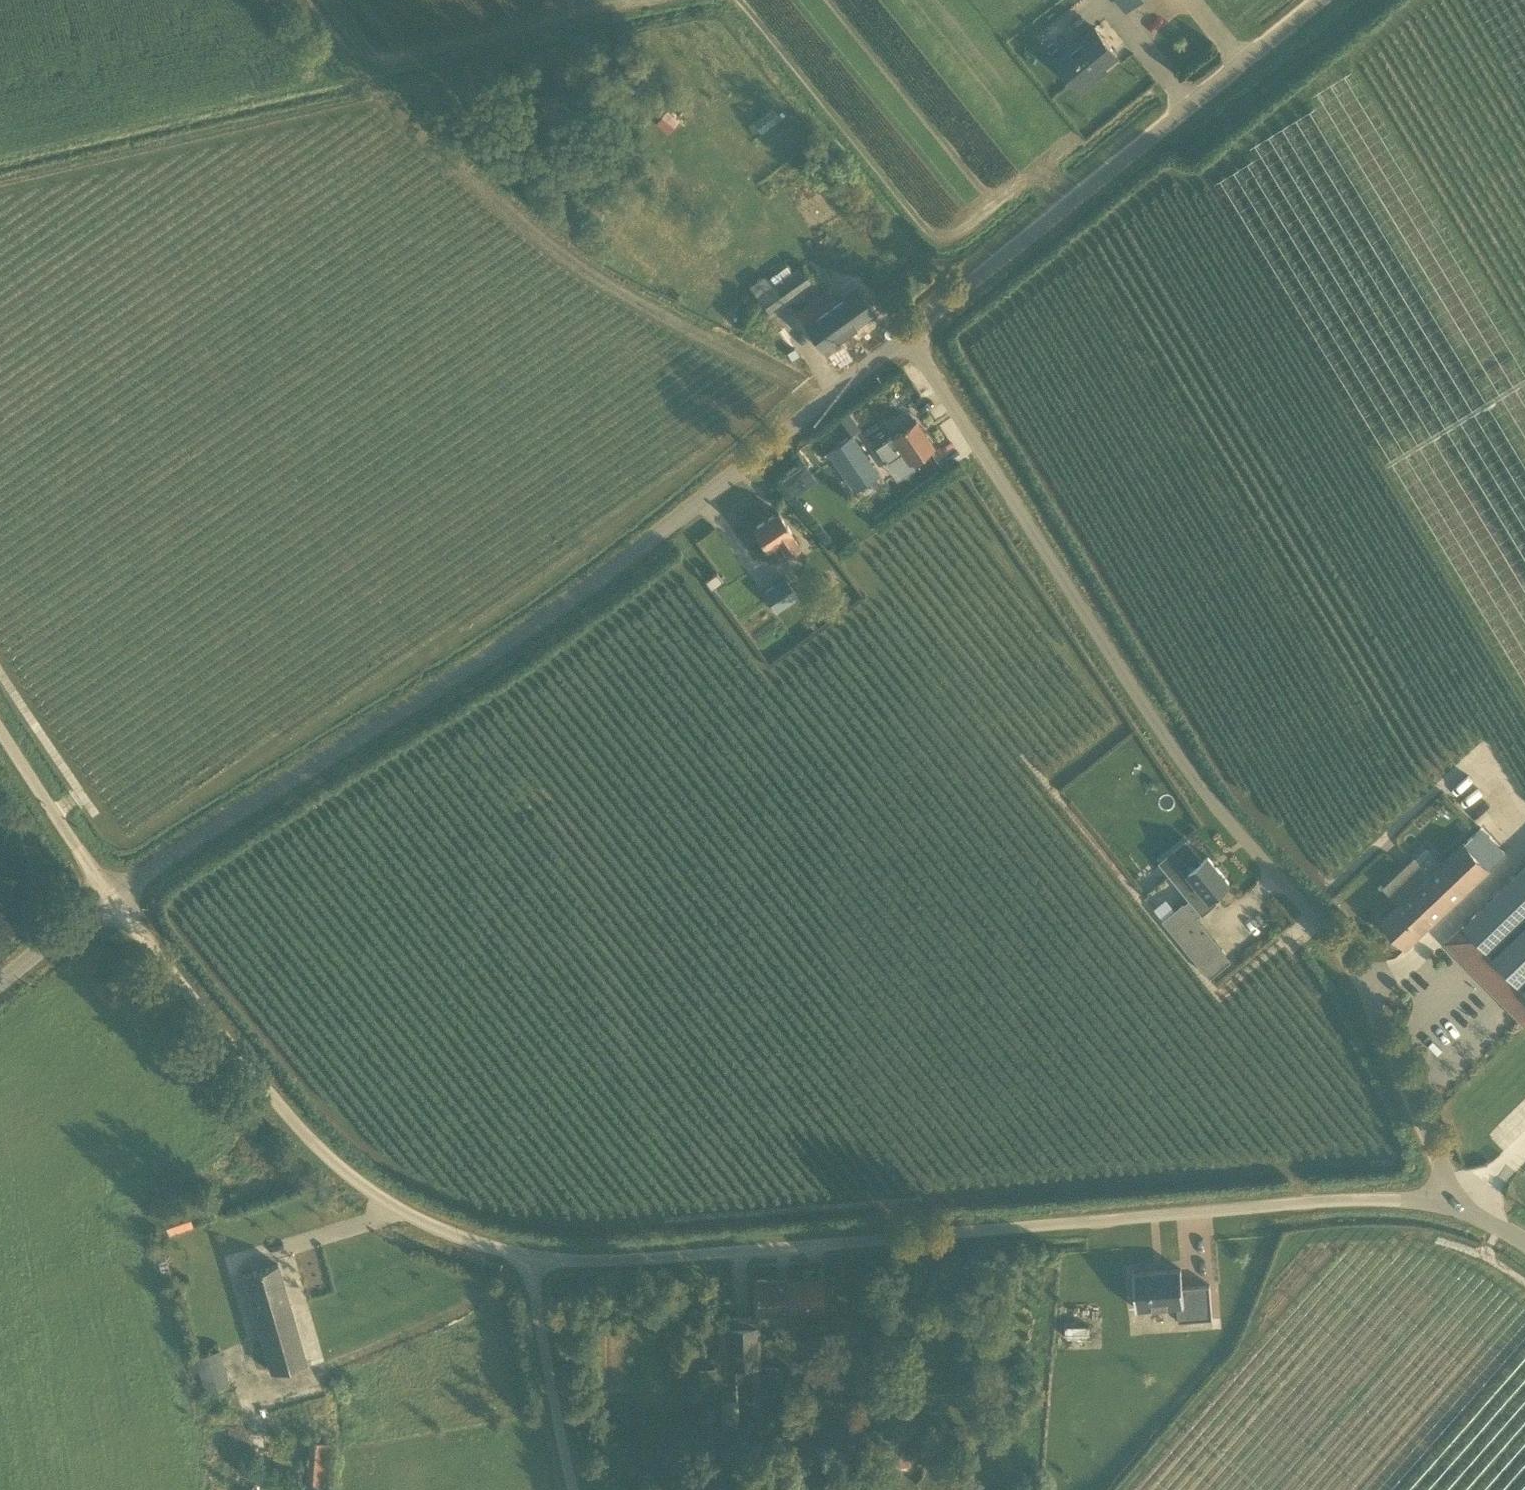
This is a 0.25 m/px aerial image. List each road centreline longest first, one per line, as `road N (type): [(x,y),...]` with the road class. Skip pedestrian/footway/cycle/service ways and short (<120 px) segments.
road 1 (unclassified): [(1462,1214),(1401,1201),(586,1269),(502,1256),(441,1230),(362,1177),(117,897)]
road 2 (unclassified): [(1462,1214),(1357,970),(1222,806),(909,338)]
road 3 (unclassified): [(117,897),(612,579),(820,402),(909,338)]
road 4 (track): [(301,0),(389,106),(543,241),(675,325),(820,402)]
road 5 (unclassified): [(909,338),(1320,0)]
road 6 (unclassified): [(117,897),(89,870),(0,713)]
road 7 (unclassified): [(0,984),(117,897)]

